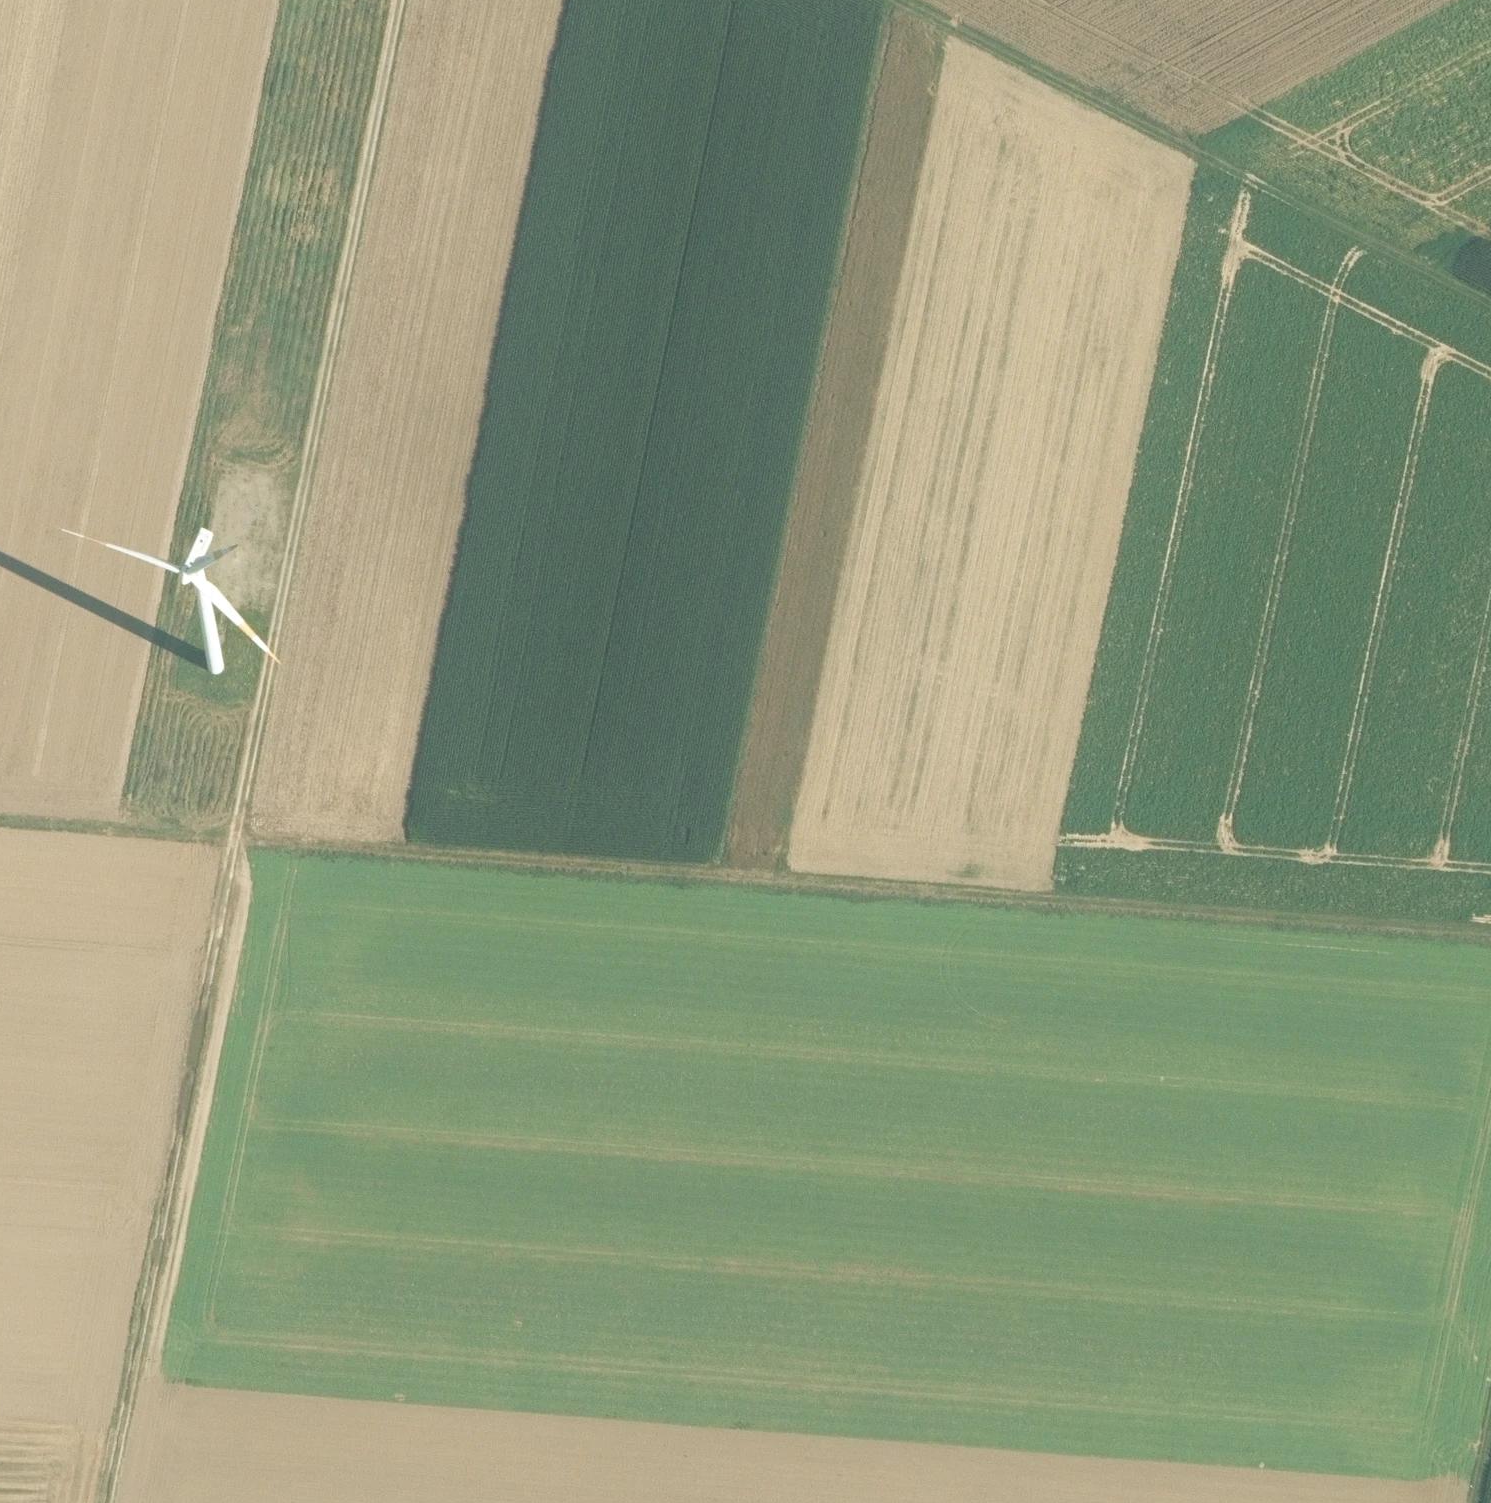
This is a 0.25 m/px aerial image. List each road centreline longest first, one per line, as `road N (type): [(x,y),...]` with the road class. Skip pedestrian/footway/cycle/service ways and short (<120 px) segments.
road 1 (track): [(1490,938),(0,823)]
road 2 (track): [(121,1502),(279,622)]
road 3 (track): [(235,615),(279,622),(400,0)]
road 4 (track): [(894,0),(1490,305)]
road 5 (track): [(1490,18),(1223,167)]

